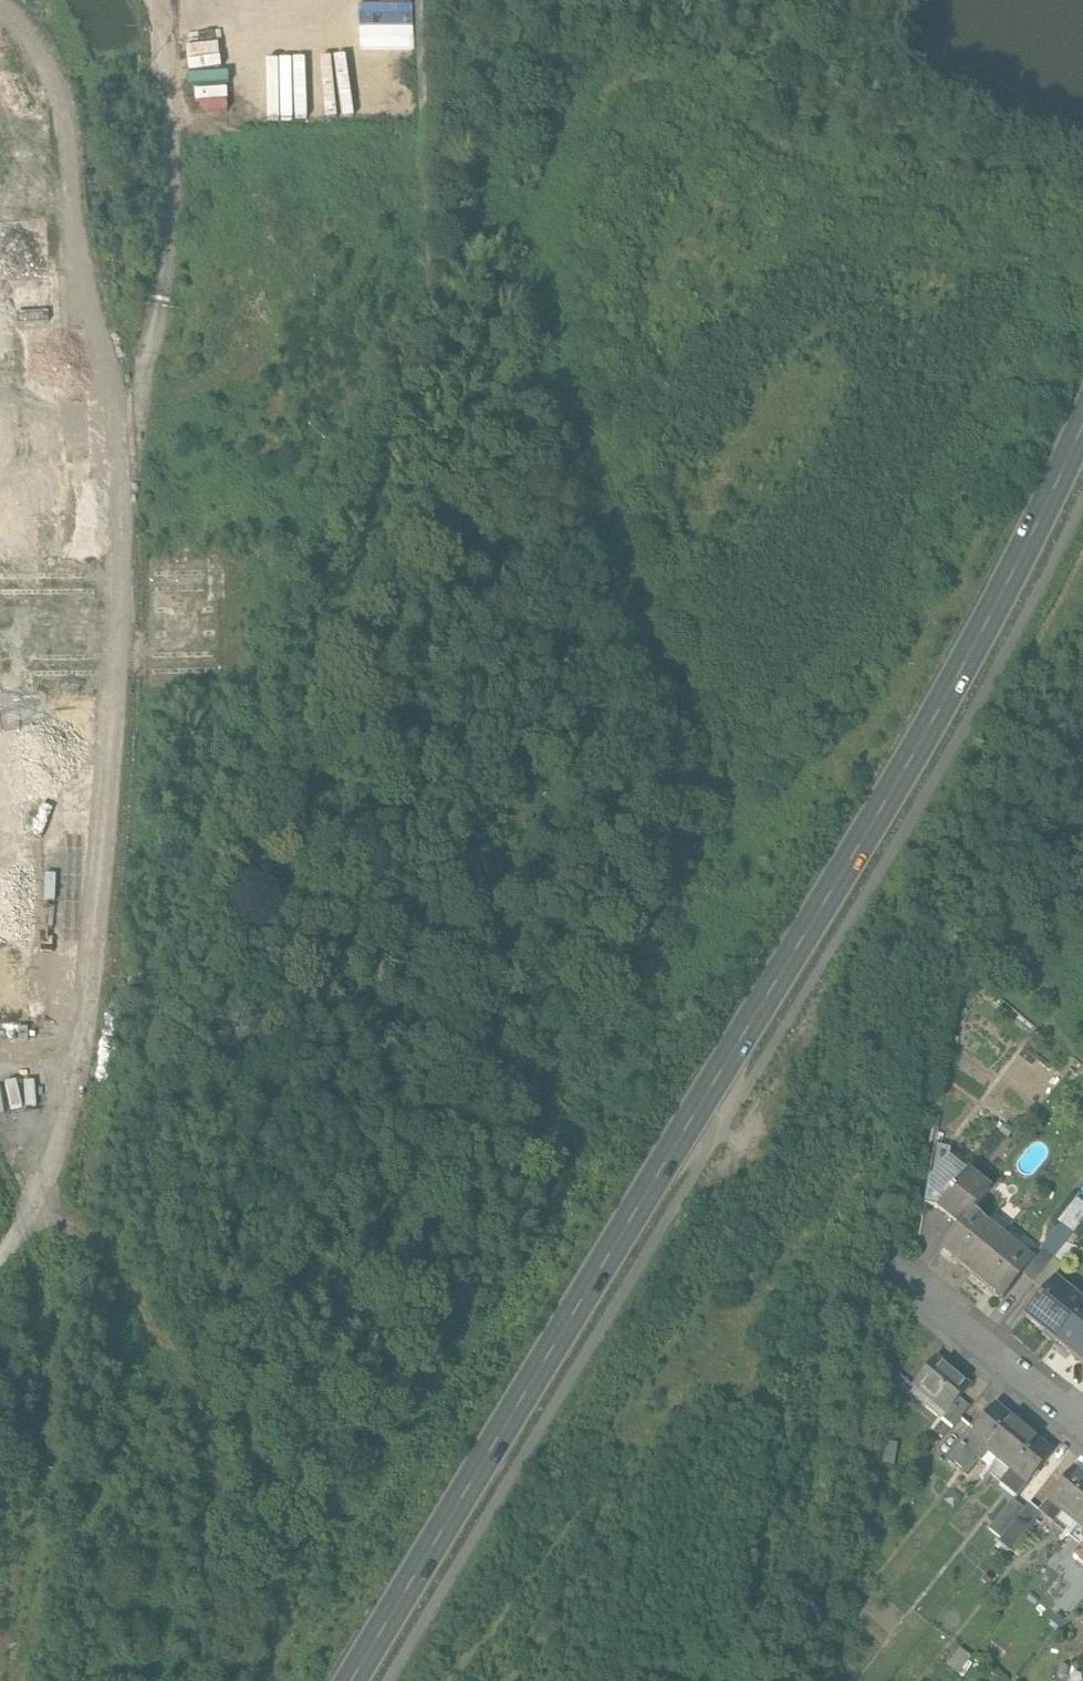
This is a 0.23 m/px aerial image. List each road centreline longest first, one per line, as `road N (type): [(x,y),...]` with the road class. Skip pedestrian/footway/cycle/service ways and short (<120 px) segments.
road 1 (primary): [(1082,437),(911,773),(358,1680)]
road 2 (track): [(458,1680),(684,1374)]
road 3 (track): [(478,1366),(561,1125)]
road 4 (residential): [(1082,1431),(890,1275)]

